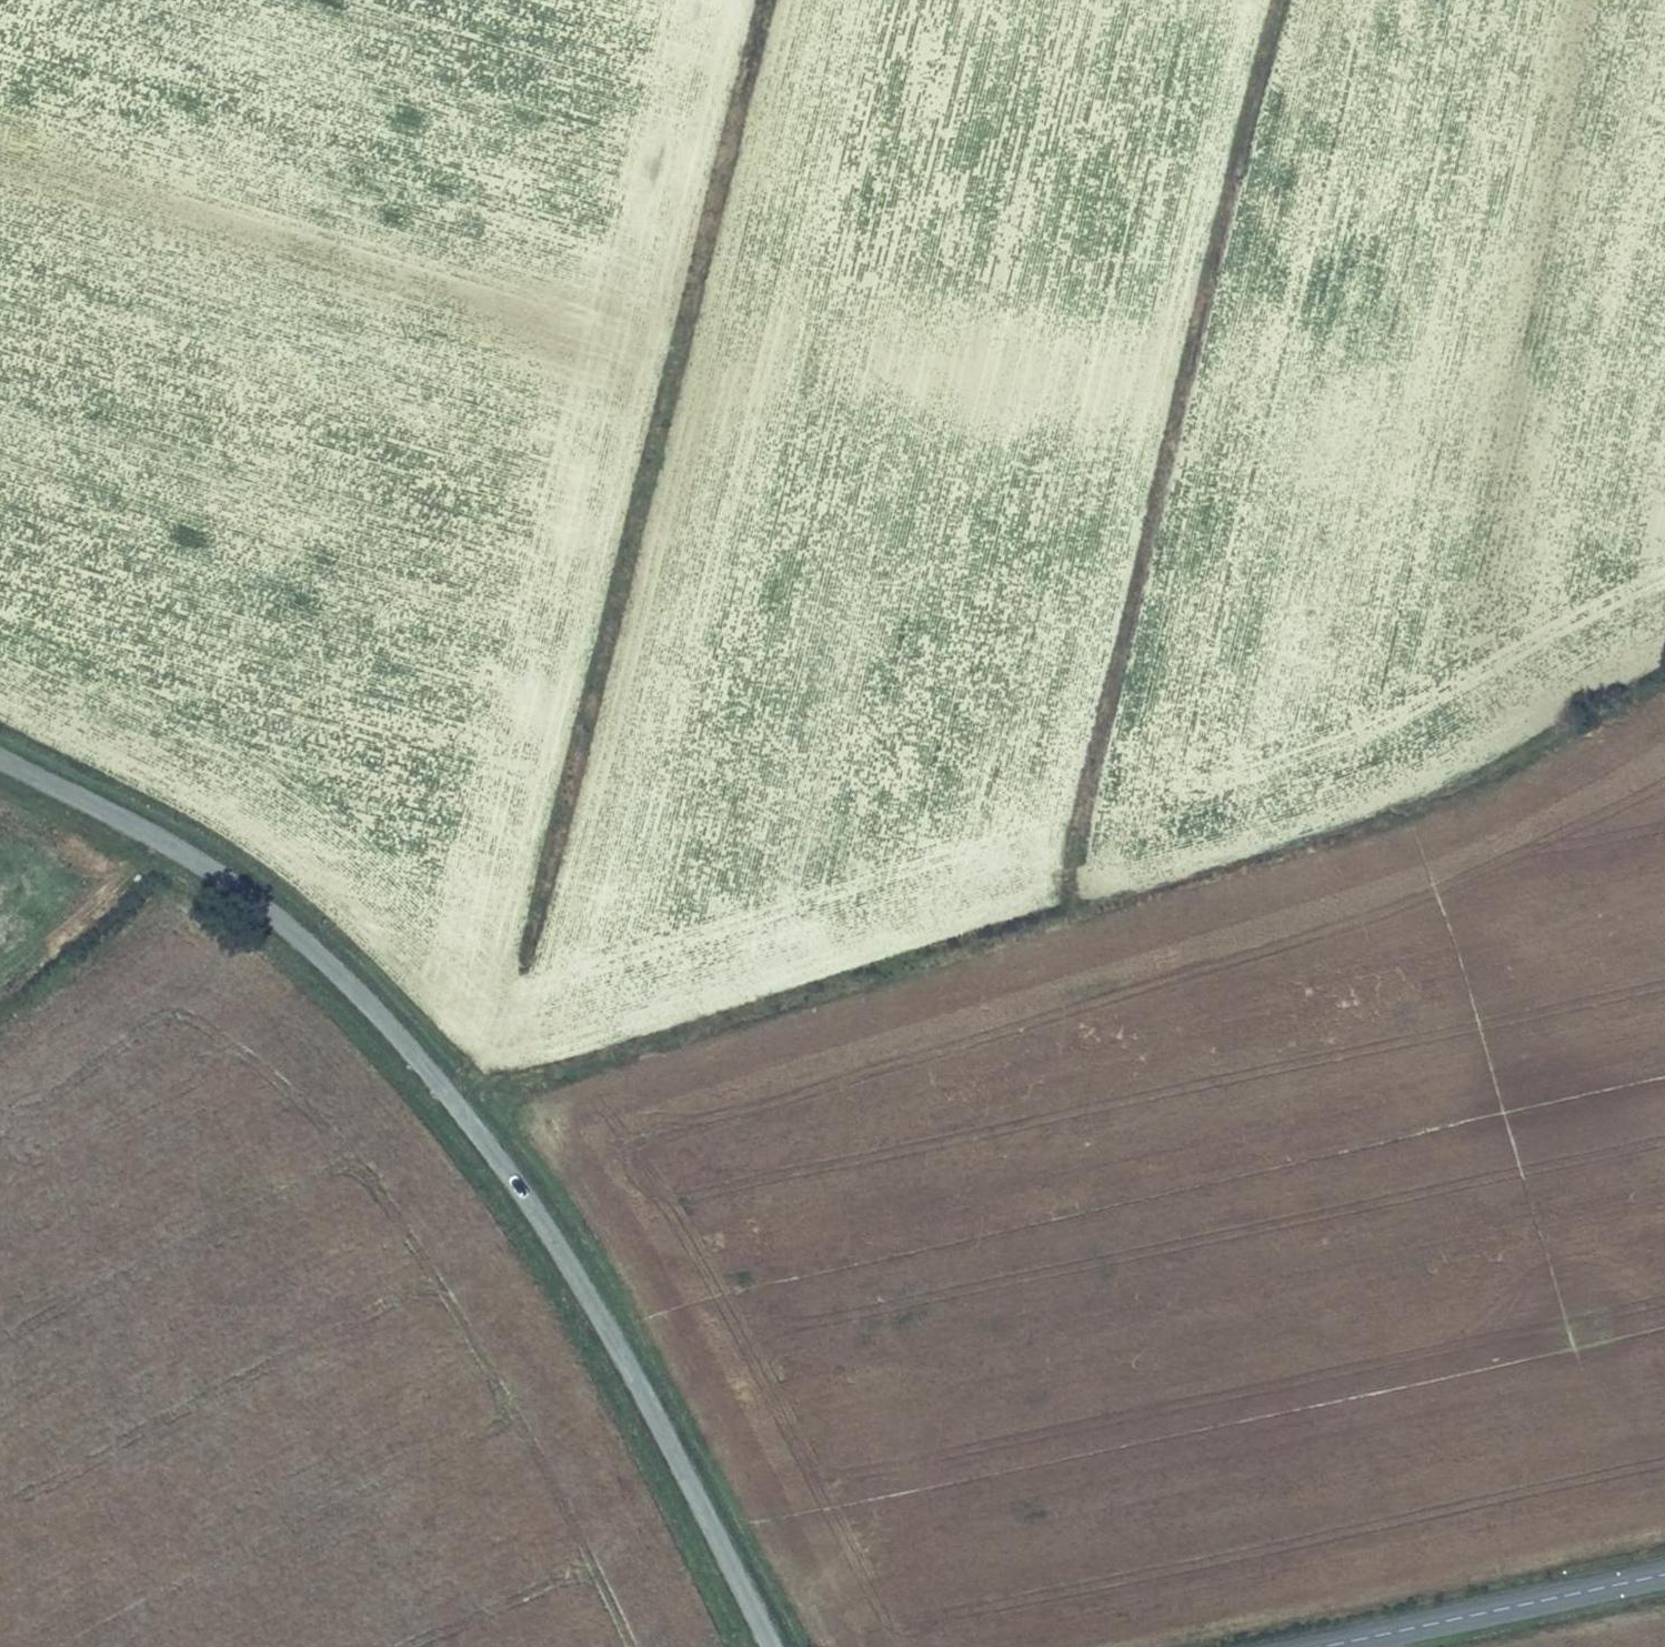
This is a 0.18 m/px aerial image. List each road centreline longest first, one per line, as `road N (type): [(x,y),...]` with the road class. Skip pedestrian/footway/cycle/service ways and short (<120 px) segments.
road 1 (unclassified): [(0,754),(225,868),(391,1025),(643,1398),(773,1646)]
road 2 (tertiary): [(1331,1646),(1664,1575)]

